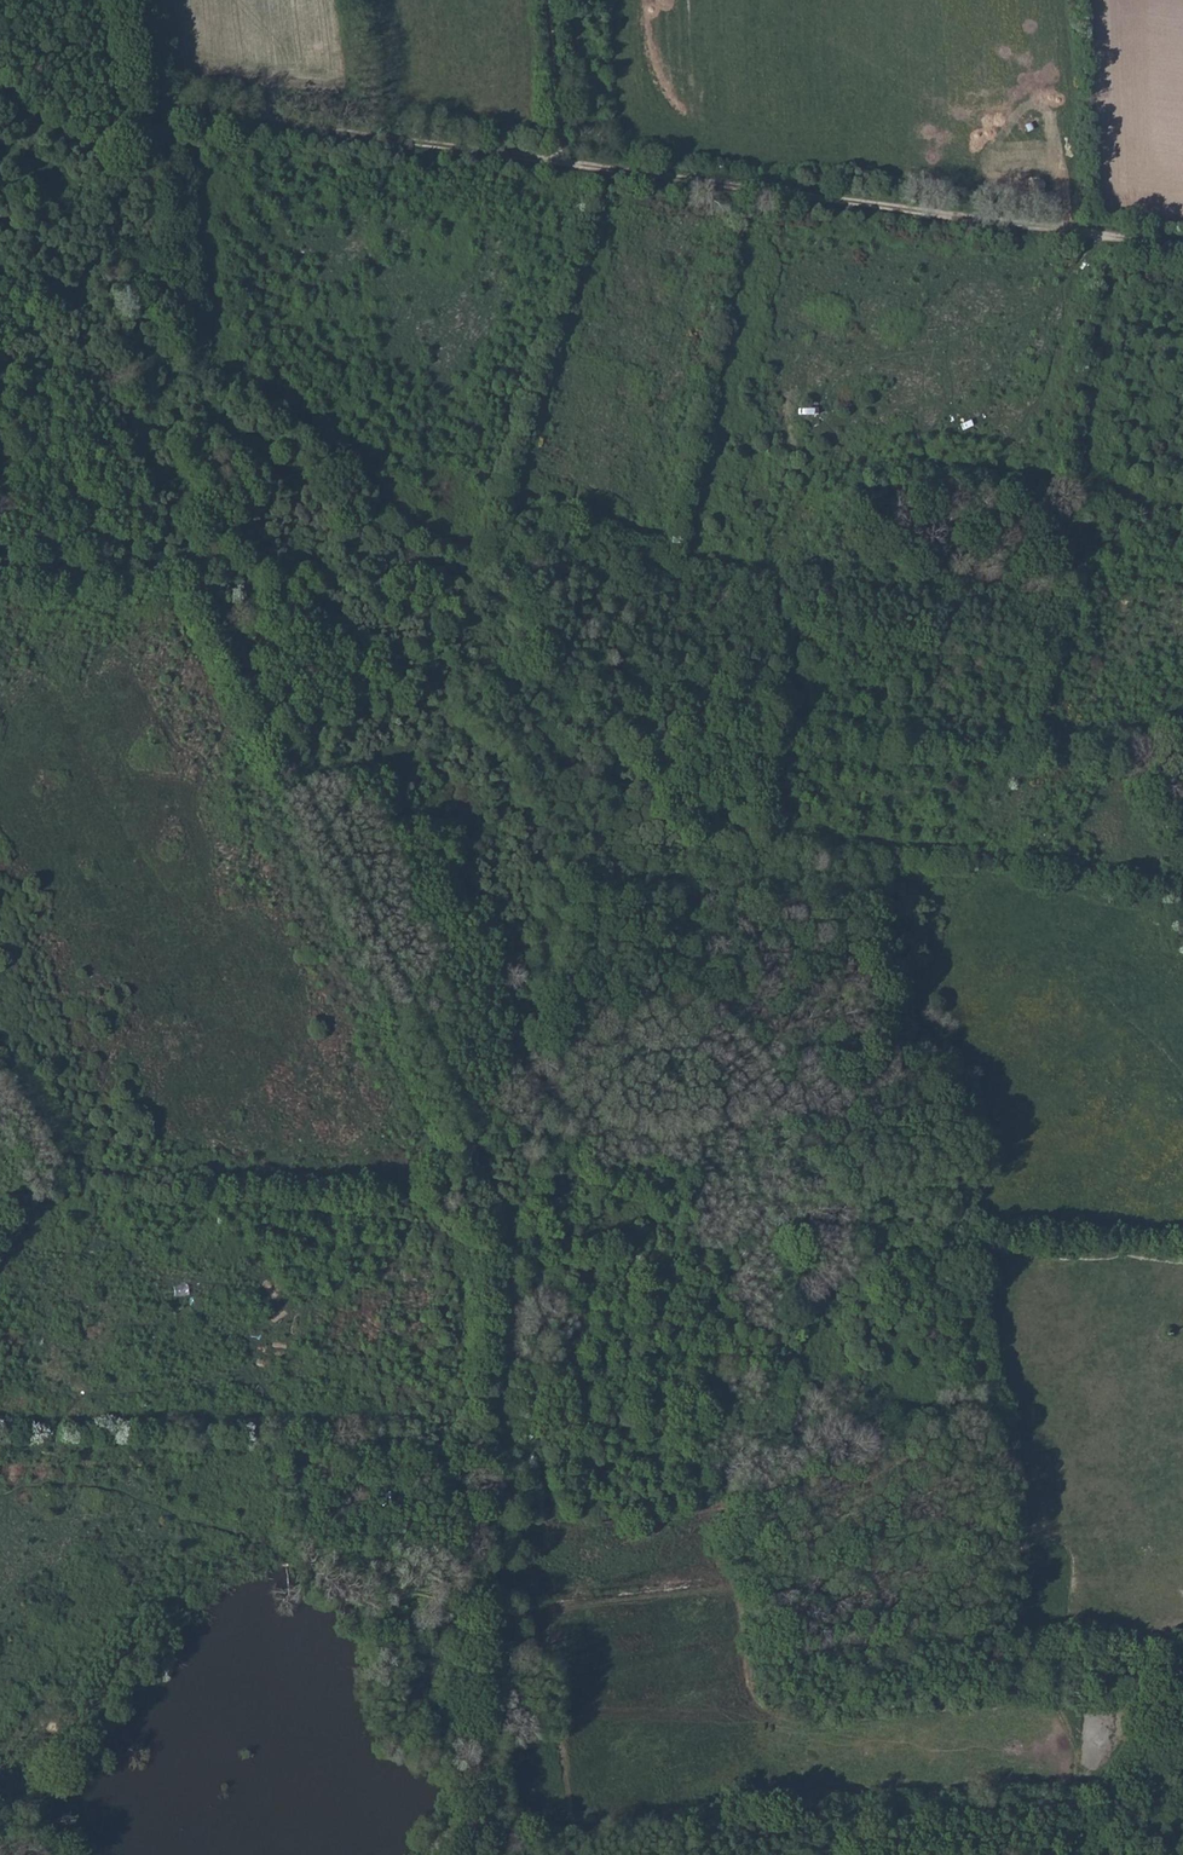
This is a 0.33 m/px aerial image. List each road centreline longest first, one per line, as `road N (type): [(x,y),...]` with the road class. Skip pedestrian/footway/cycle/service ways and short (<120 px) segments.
road 1 (track): [(1182,247),(144,109)]
road 2 (track): [(503,1210),(489,1622),(474,1776),(478,1854)]
road 3 (track): [(556,162),(545,0)]

